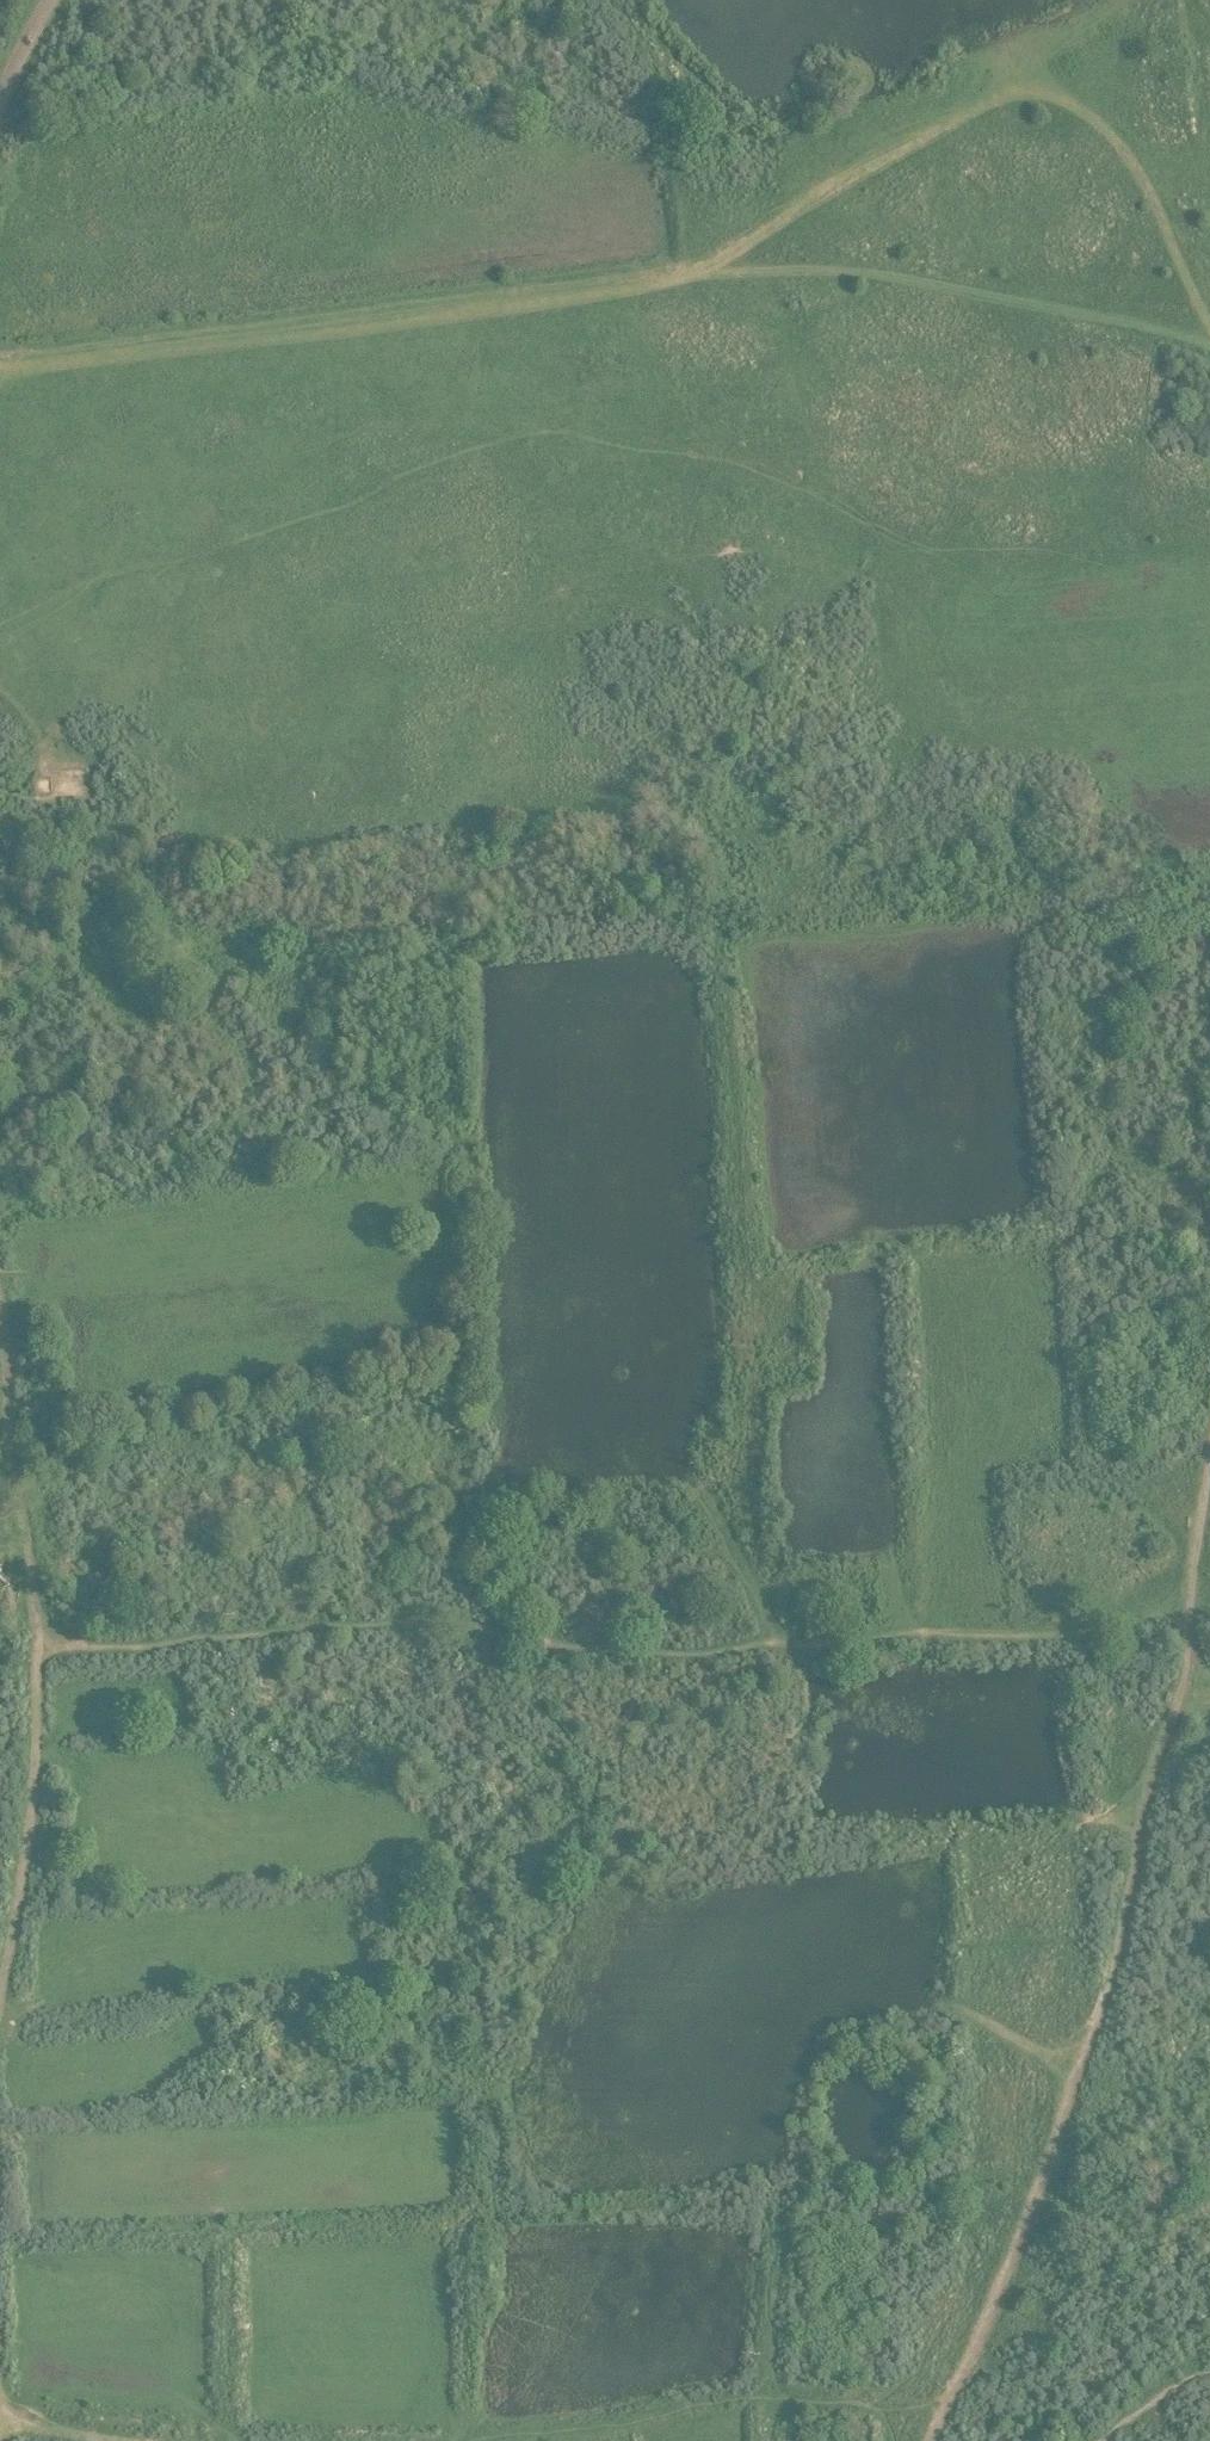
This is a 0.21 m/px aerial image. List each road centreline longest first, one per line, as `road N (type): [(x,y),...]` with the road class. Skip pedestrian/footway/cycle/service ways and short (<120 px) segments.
road 1 (track): [(33,1645),(25,1847),(0,1985)]
road 2 (track): [(0,2417),(120,2440)]

